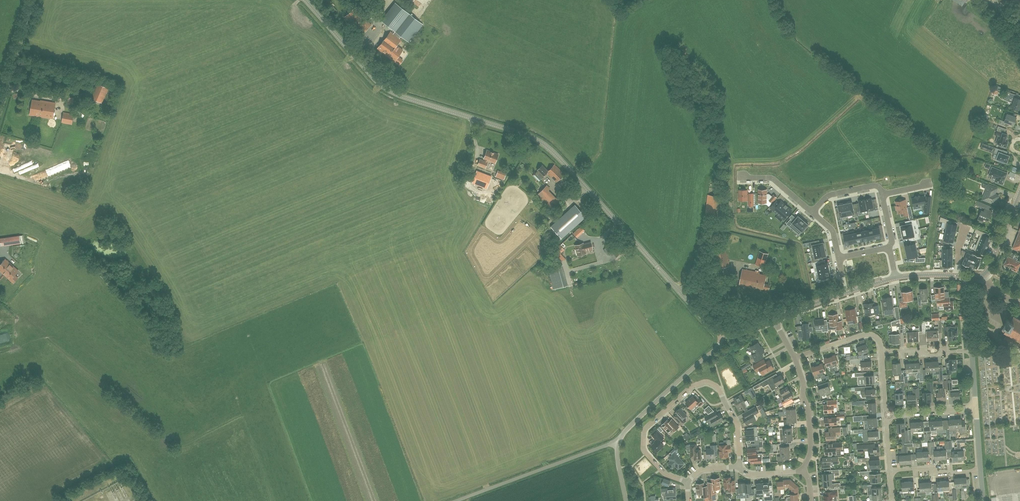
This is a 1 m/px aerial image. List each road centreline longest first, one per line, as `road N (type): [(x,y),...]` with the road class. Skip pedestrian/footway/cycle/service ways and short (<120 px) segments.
road 1 (tertiary): [(723,334),(551,151),(386,90),(305,0)]
road 2 (residential): [(740,467),(736,422),(720,391),(703,382),(644,431),(645,452),(664,475),(687,483)]
road 3 (unclassified): [(619,442),(457,500)]
road 4 (unclassified): [(619,442),(723,334)]
road 5 (tertiary): [(896,278),(774,319)]

